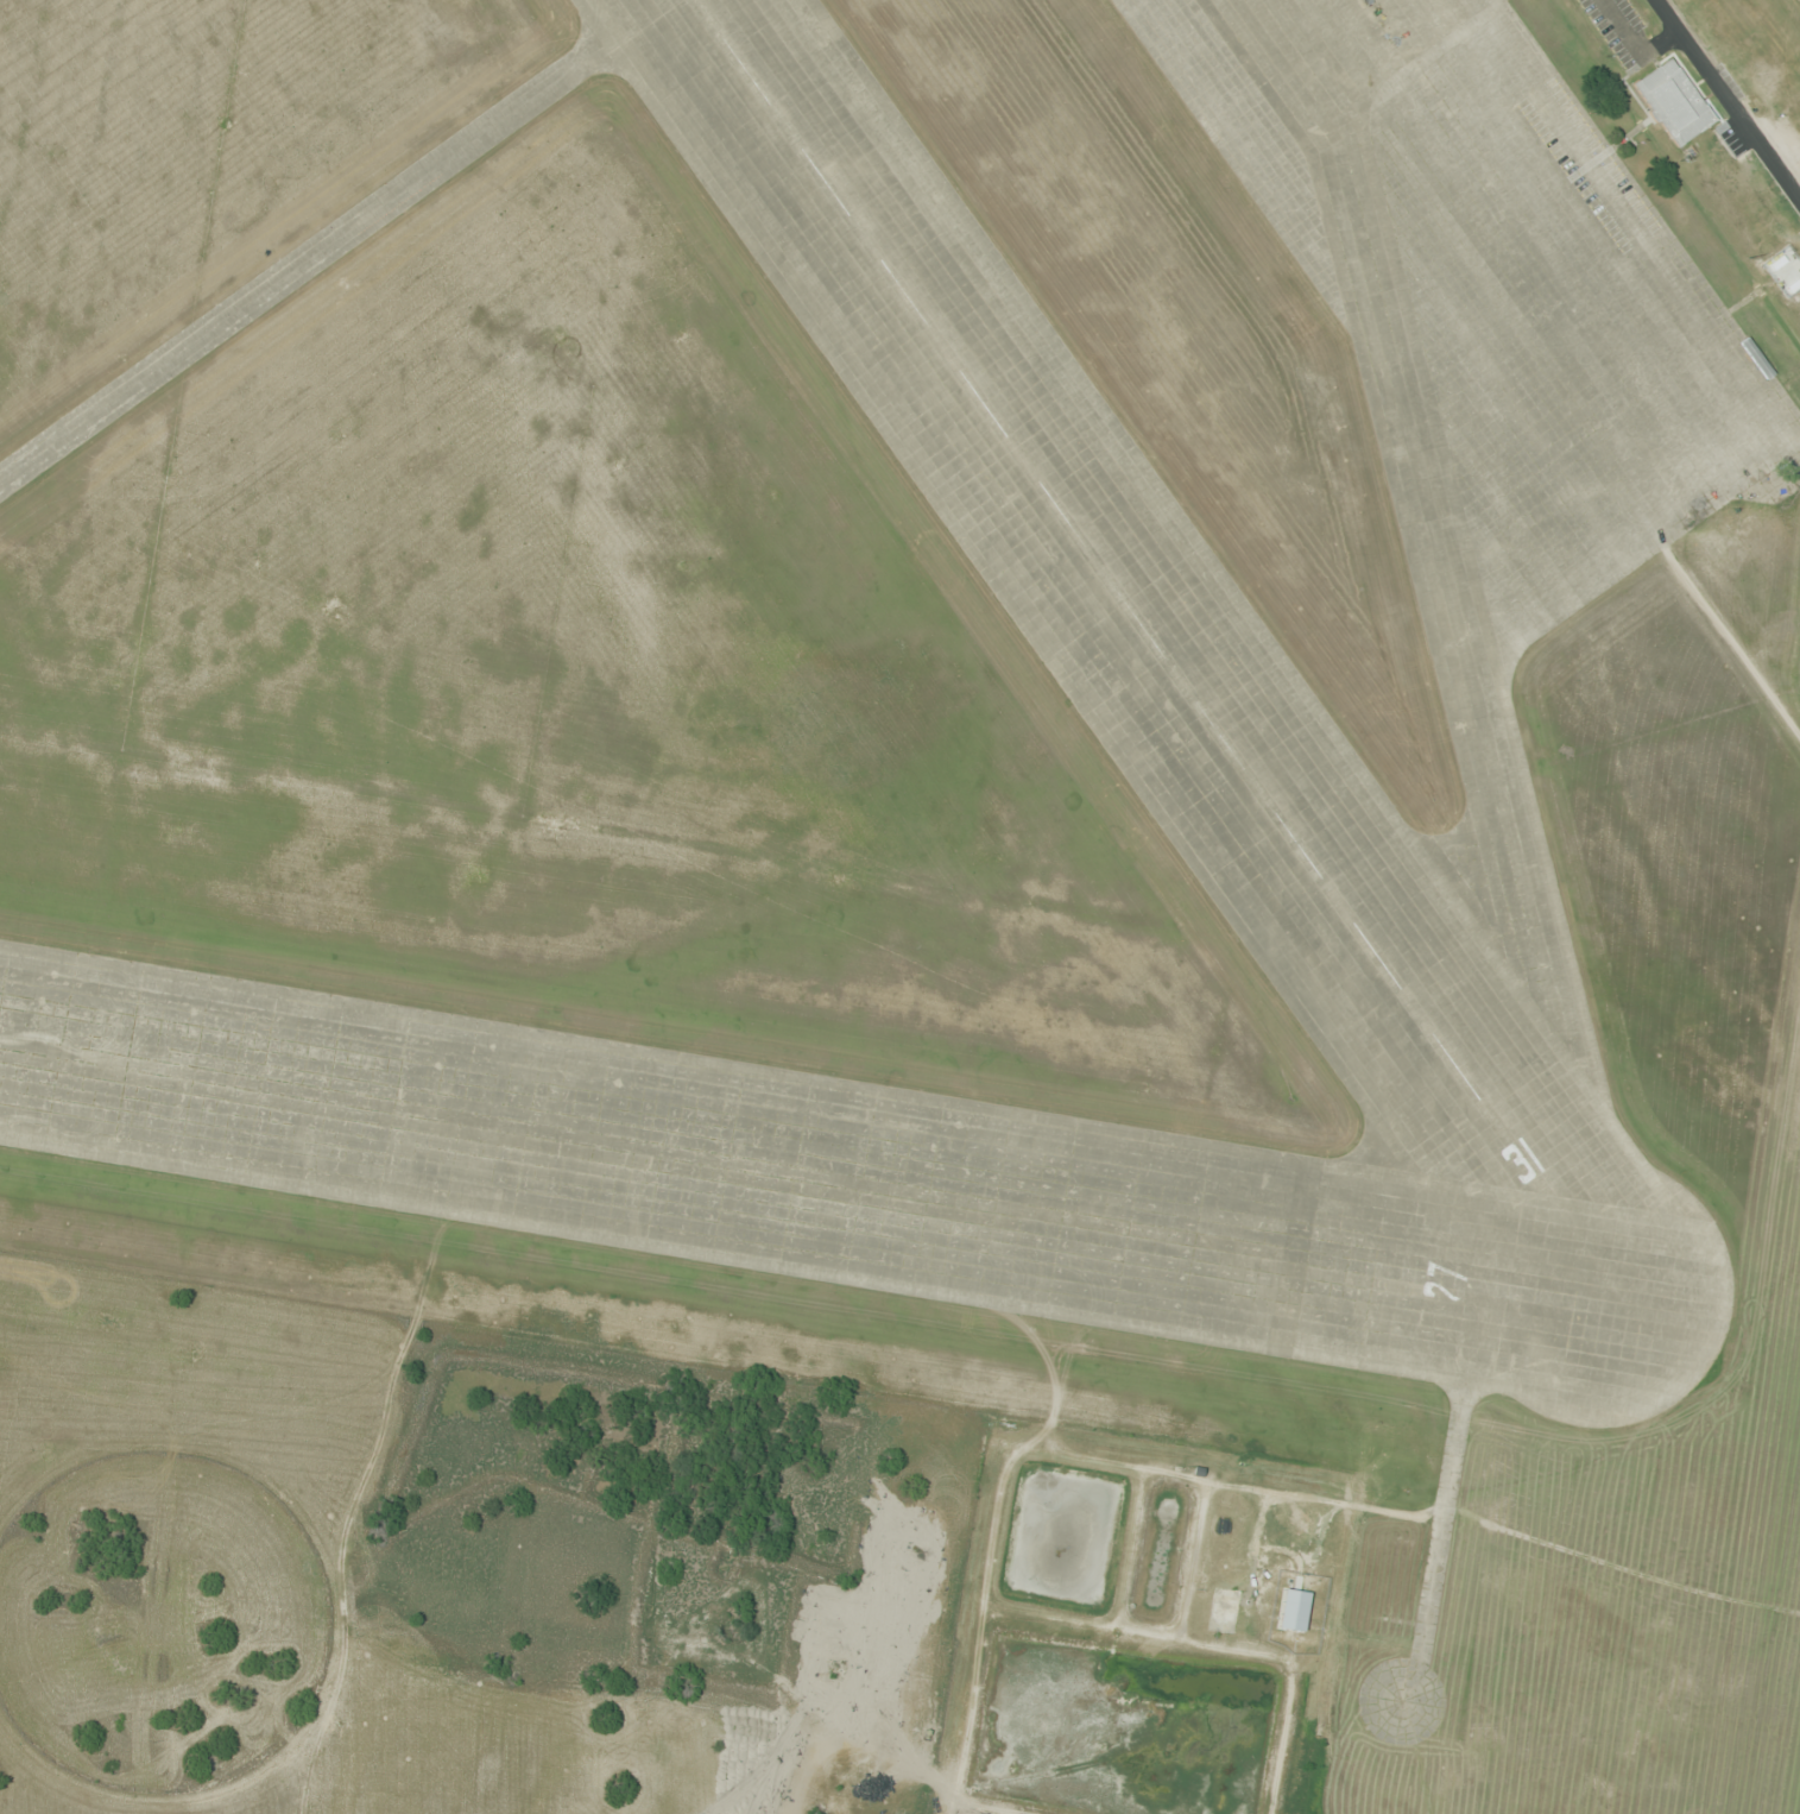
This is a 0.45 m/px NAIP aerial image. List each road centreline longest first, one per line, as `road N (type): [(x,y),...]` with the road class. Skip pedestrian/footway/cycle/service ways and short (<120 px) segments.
road 1 (residential): [(1652,0),(1799,208)]
road 2 (residential): [(1680,591),(1799,766)]

